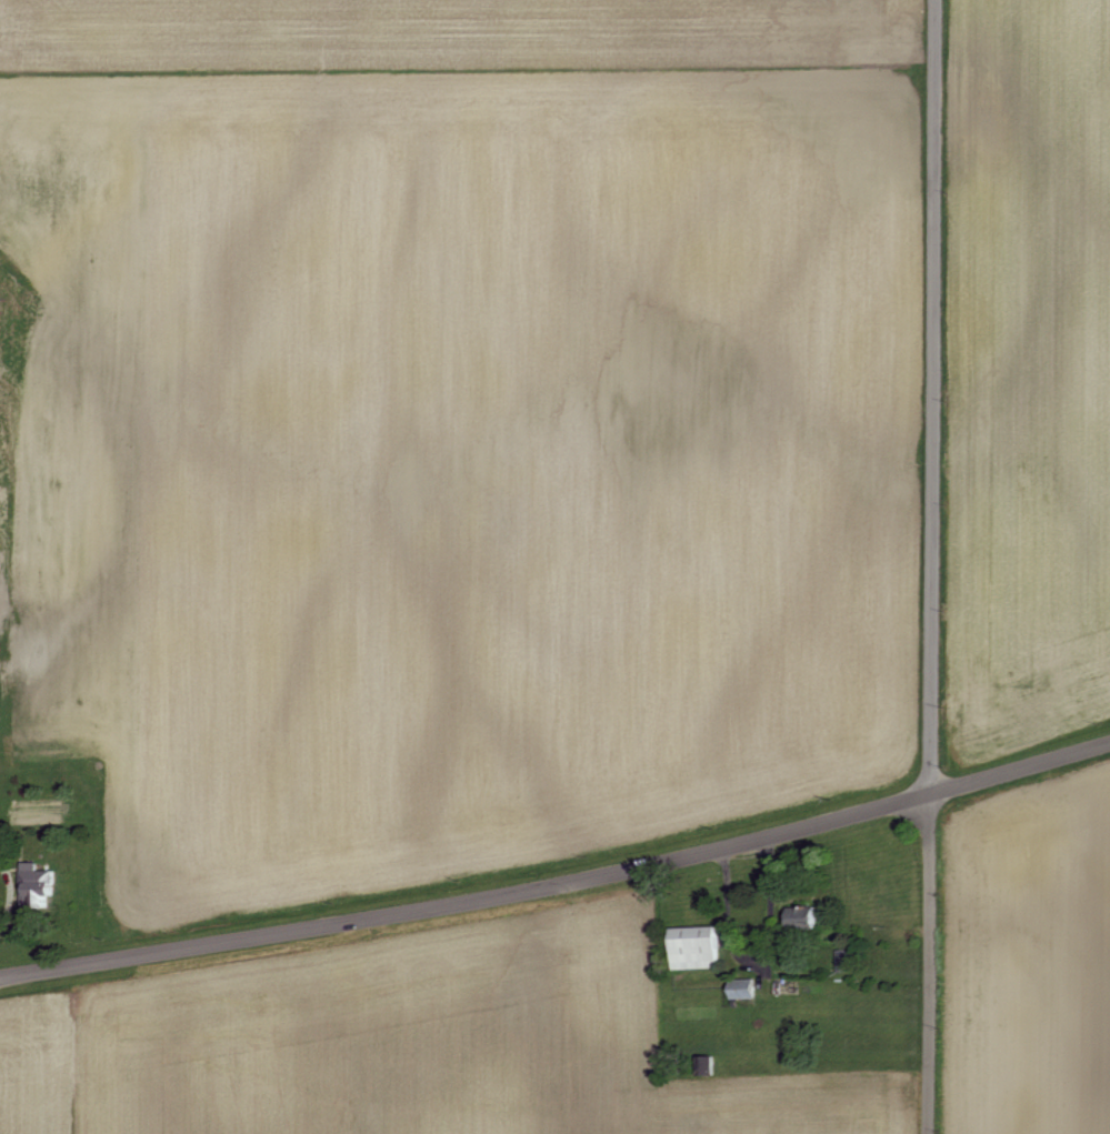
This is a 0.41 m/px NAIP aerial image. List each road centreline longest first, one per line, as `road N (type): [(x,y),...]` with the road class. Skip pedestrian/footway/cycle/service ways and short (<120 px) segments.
road 1 (tertiary): [(0,975),(612,872),(1109,740)]
road 2 (tertiary): [(929,1133),(935,0)]

